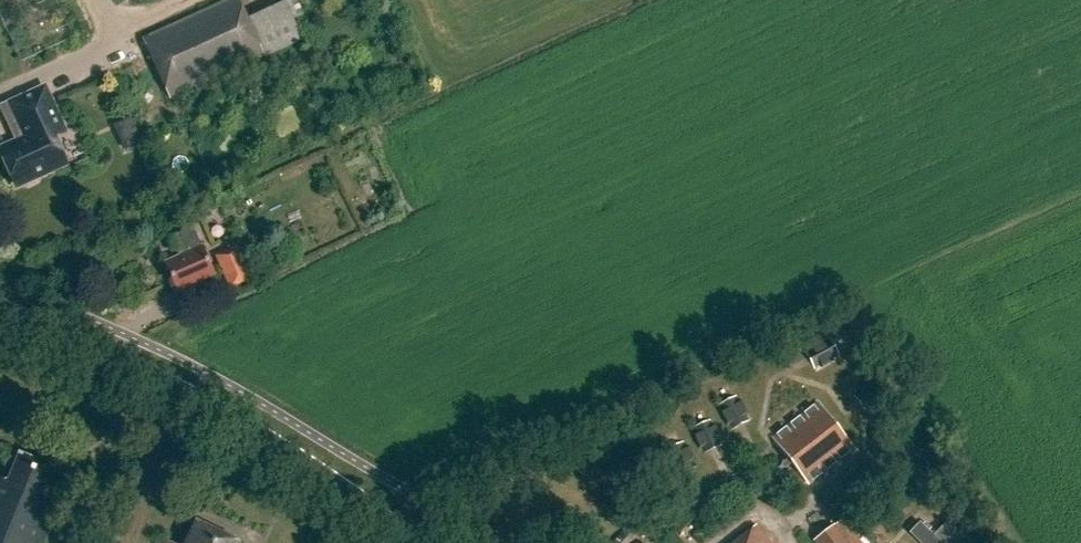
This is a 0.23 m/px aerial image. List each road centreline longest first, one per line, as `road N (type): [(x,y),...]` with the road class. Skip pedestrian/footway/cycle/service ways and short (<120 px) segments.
road 1 (secondary): [(408,542),(197,402),(0,312)]

